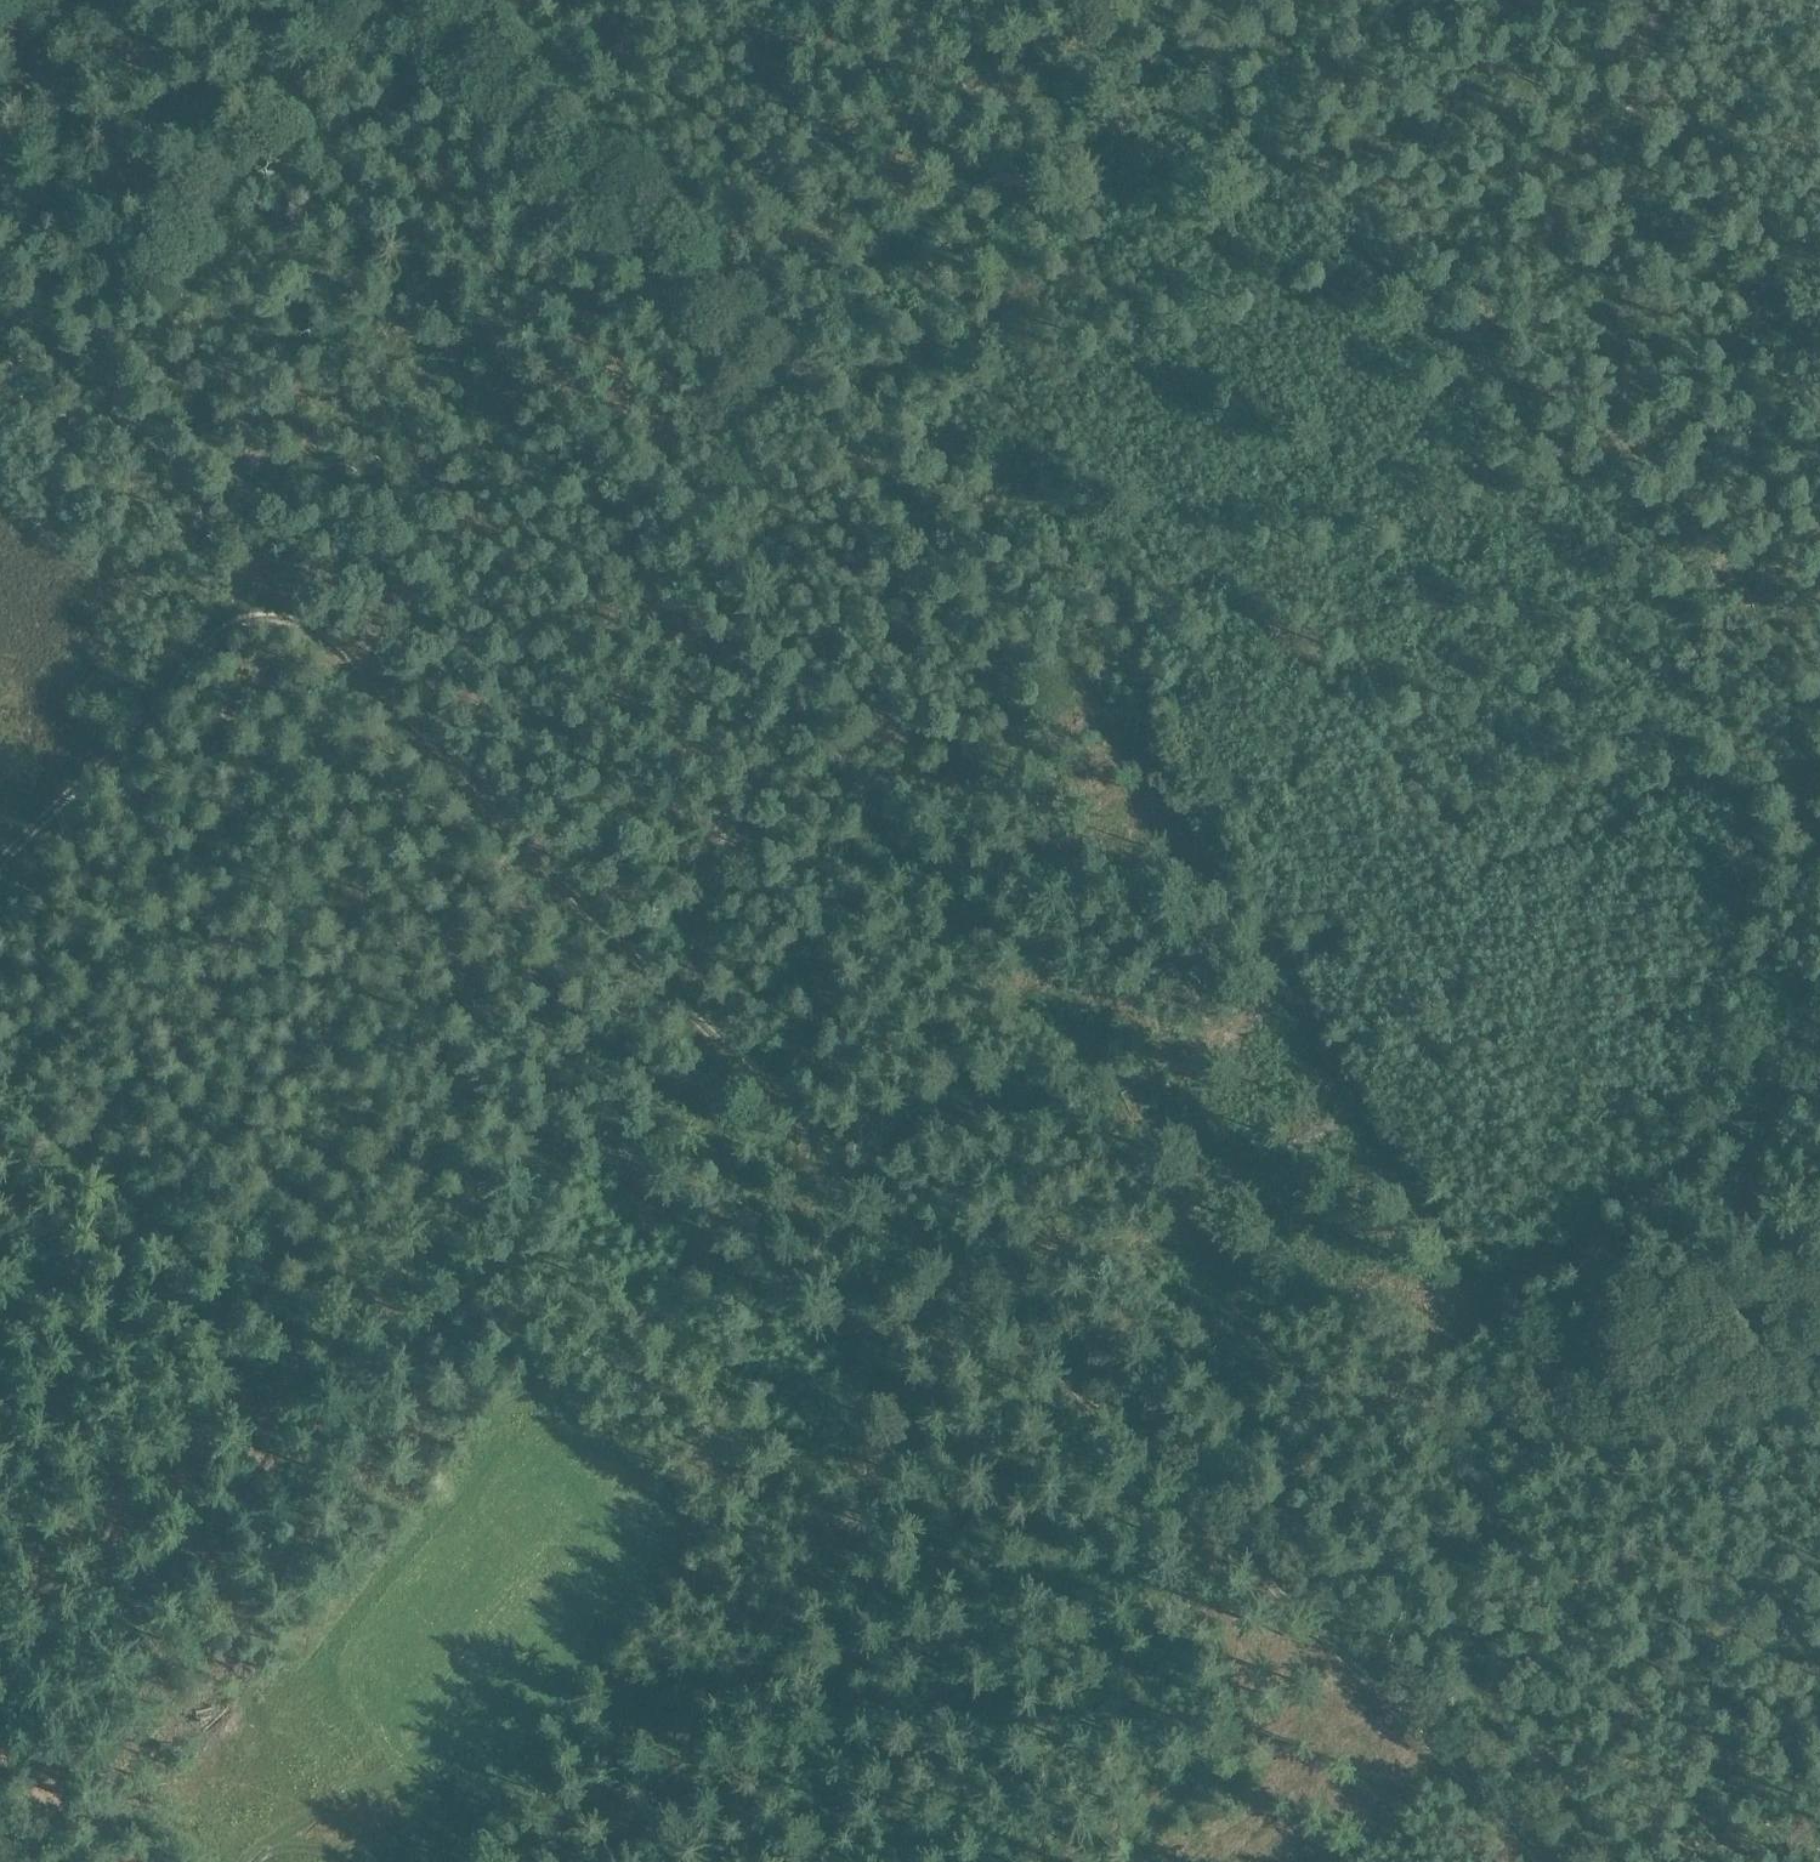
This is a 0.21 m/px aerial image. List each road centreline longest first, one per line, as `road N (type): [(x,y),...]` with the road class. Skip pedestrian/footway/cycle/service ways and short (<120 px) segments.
road 1 (track): [(1550,1861),(301,621),(257,613),(220,632),(116,754),(0,863)]

